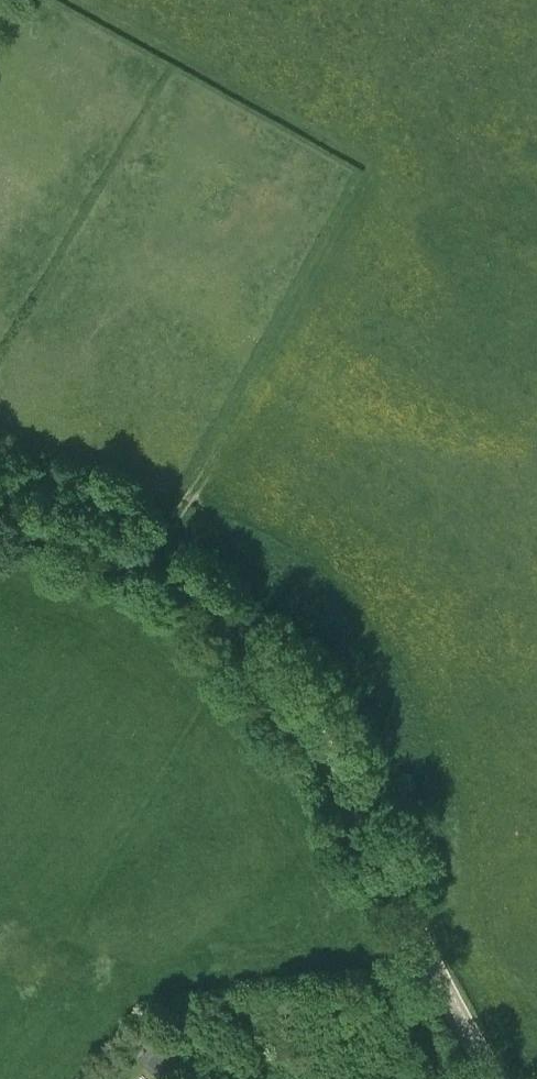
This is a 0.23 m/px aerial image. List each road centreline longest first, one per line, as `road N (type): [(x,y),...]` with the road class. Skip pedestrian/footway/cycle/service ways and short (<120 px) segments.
road 1 (tertiary): [(496,1078),(337,772),(244,639),(174,582),(0,516)]

